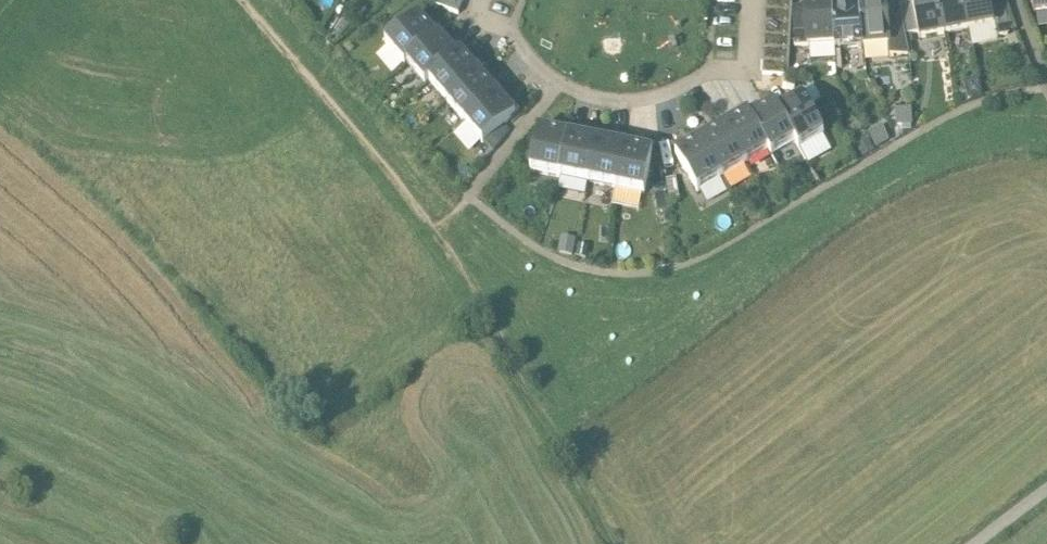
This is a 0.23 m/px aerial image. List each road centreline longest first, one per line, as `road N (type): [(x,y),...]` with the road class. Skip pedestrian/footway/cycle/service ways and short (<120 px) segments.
road 1 (track): [(610,543),(434,227),(244,0)]
road 2 (residential): [(481,0),(475,16),(508,27),(559,83),(627,98),(653,96),(712,68),(751,68),(755,0)]

